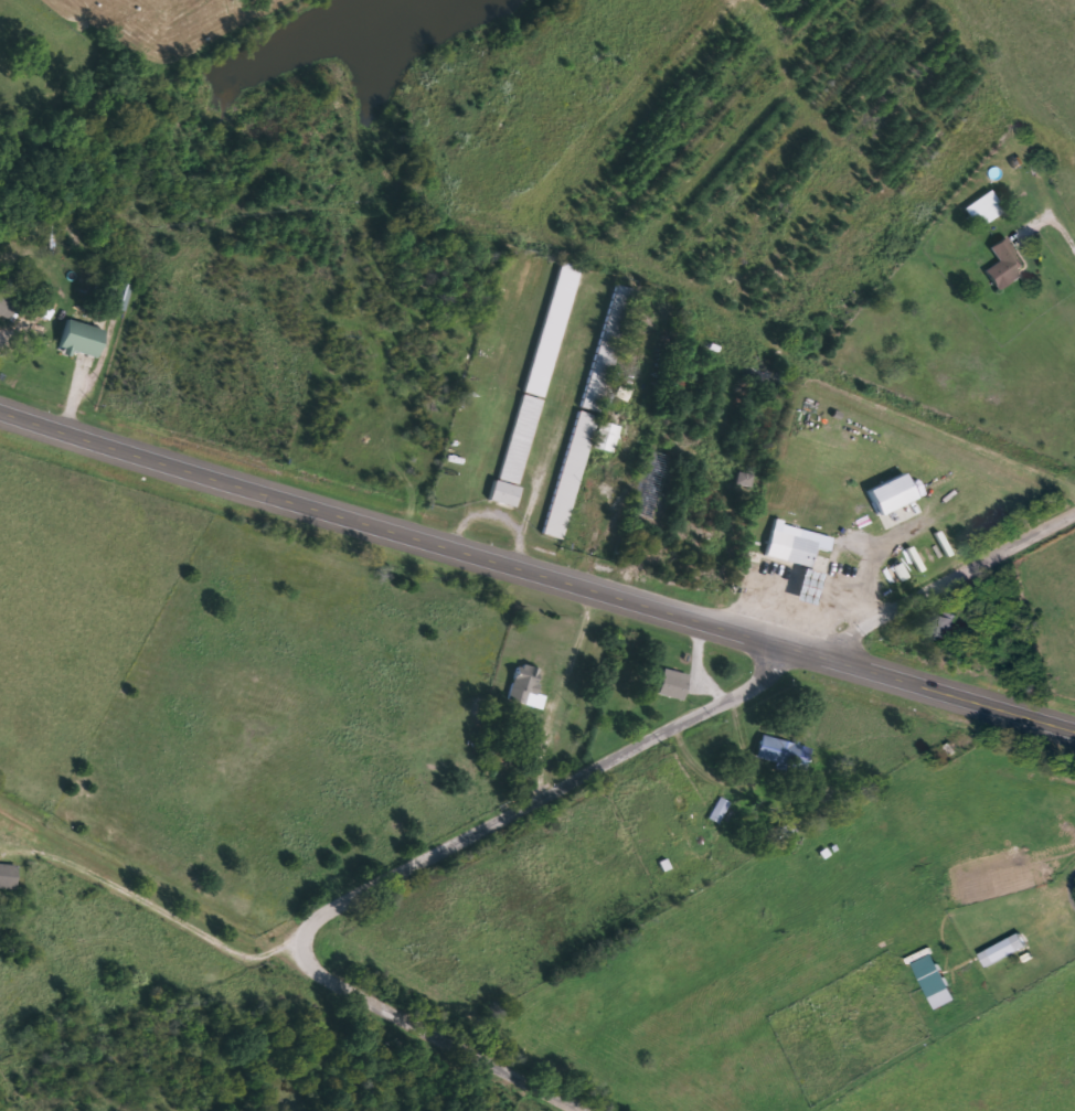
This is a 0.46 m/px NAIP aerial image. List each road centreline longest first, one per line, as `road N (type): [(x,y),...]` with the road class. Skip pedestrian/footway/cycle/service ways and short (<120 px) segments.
road 1 (primary): [(0,402),(1074,727)]
road 2 (residential): [(302,943),(322,916),(739,695),(765,676),(783,641)]
road 3 (residential): [(582,1110),(330,983),(304,957),(302,943)]
road 4 (residential): [(811,651),(1074,508)]

